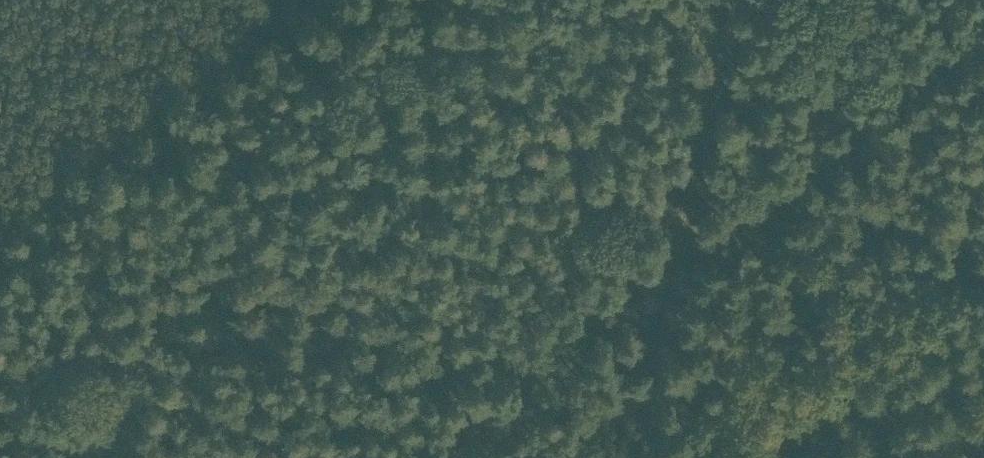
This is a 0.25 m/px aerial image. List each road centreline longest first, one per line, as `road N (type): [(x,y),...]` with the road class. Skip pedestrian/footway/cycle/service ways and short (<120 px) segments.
road 1 (track): [(414,457),(983,56)]

